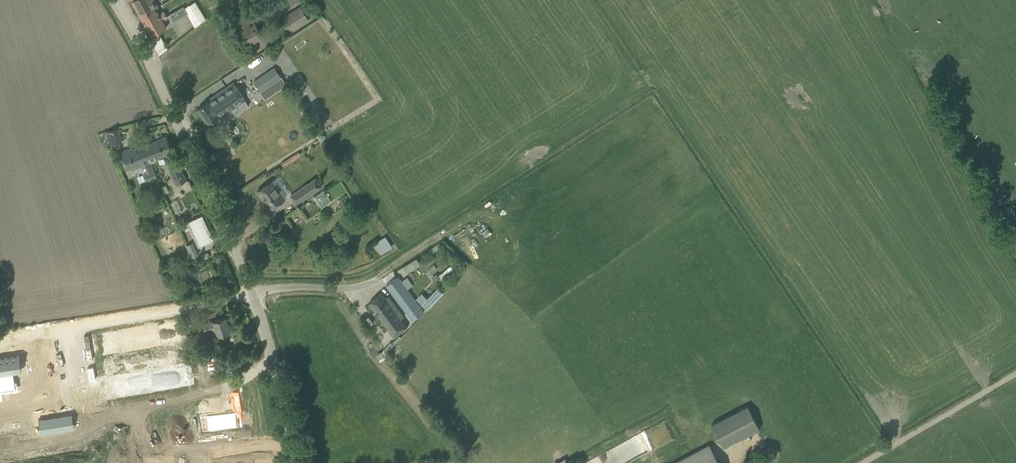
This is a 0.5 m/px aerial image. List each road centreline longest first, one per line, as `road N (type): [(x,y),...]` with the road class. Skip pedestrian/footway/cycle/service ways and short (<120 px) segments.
road 1 (unclassified): [(295,462),(253,291),(114,0)]
road 2 (track): [(860,462),(1015,375)]
road 3 (track): [(391,267),(475,212),(497,216),(512,240)]

